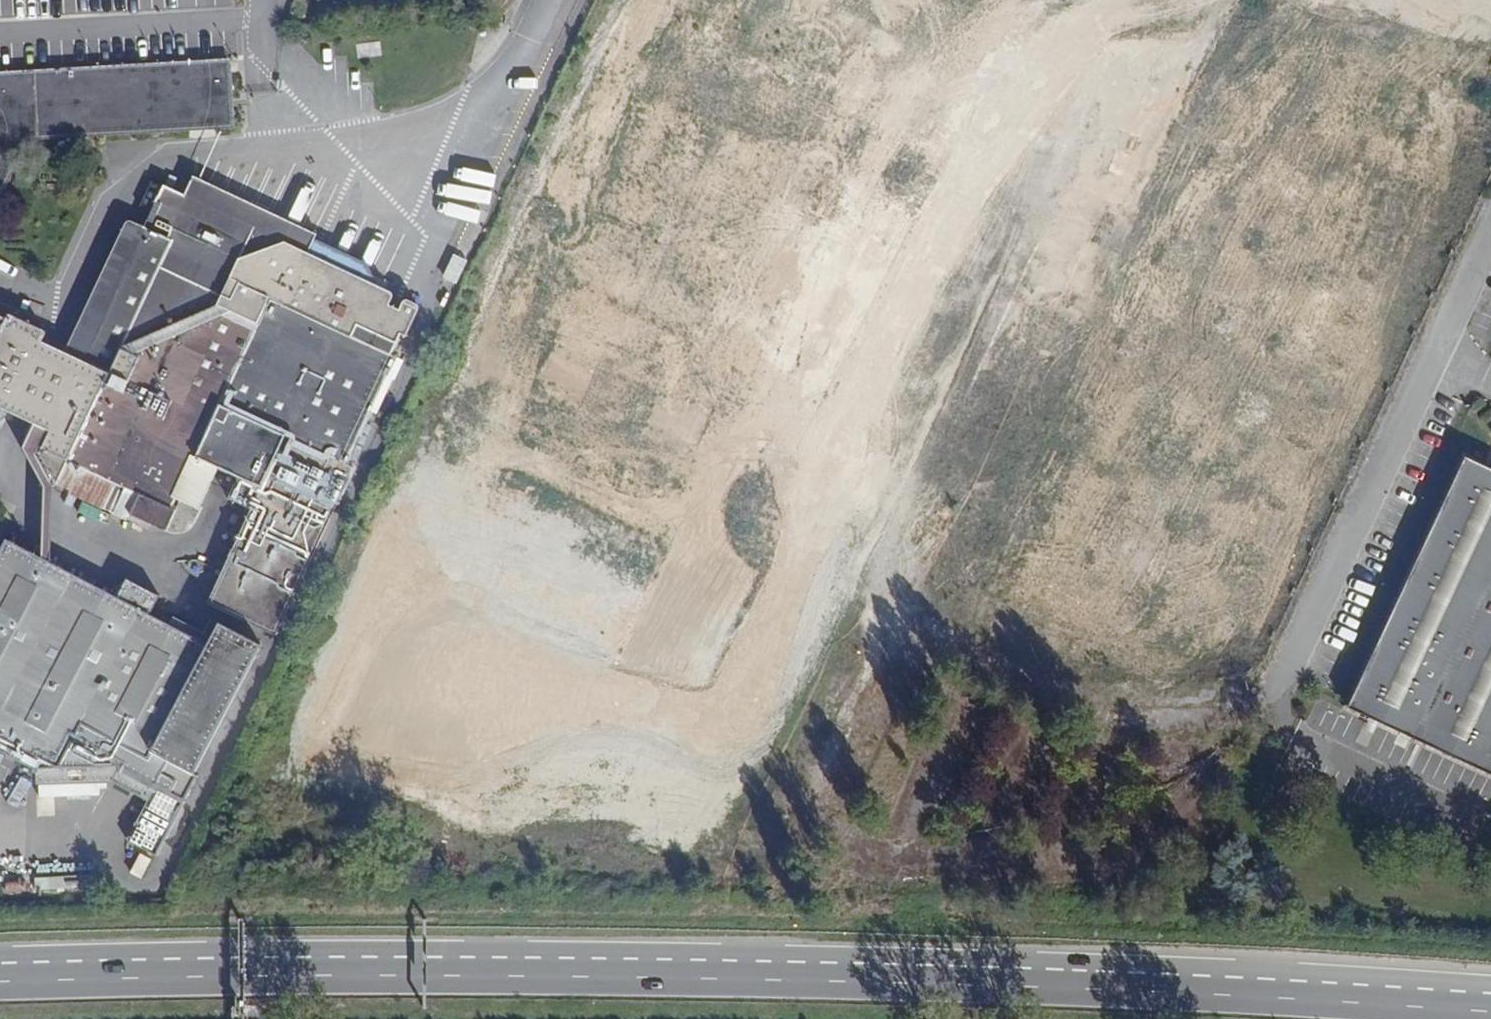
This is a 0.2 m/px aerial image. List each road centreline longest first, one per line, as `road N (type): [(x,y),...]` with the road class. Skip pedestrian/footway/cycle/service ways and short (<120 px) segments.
road 1 (trunk): [(1490,1005),(1071,978),(416,965),(0,986)]

